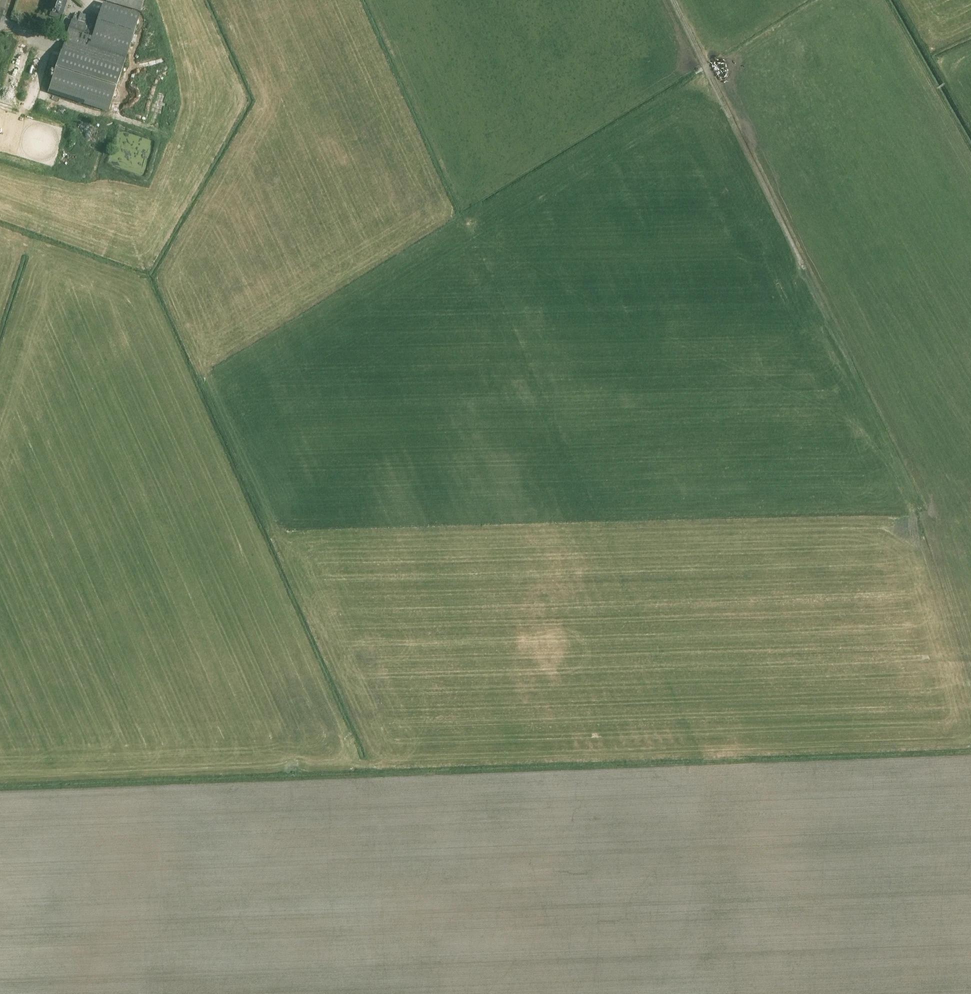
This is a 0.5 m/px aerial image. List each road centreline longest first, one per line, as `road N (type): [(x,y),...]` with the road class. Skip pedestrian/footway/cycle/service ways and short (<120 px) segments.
road 1 (track): [(666,0),(863,388)]

